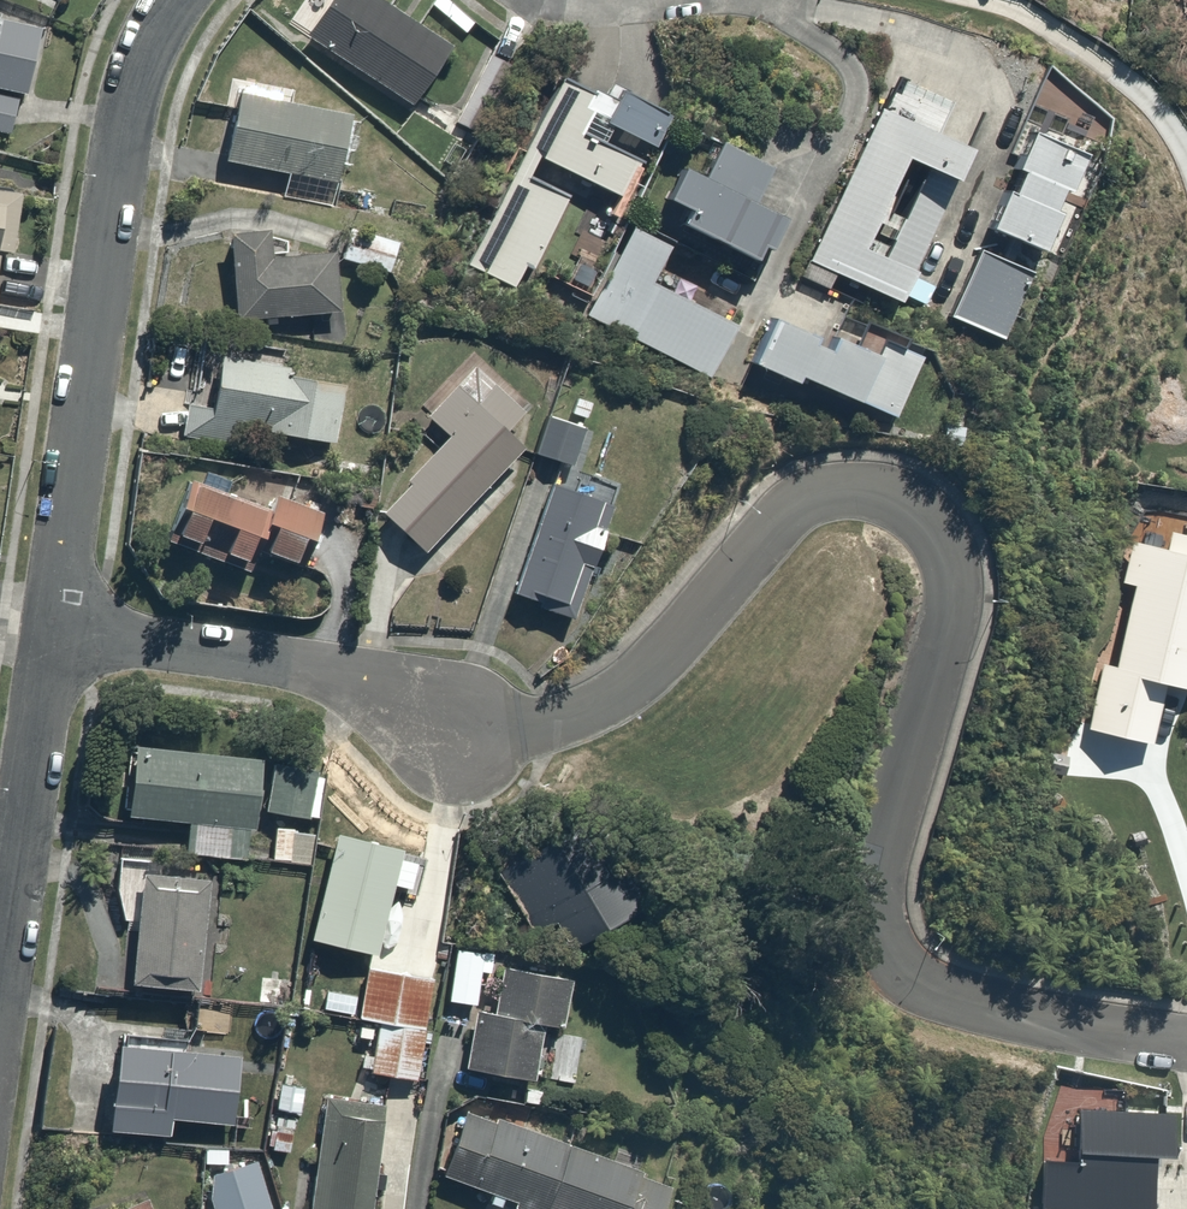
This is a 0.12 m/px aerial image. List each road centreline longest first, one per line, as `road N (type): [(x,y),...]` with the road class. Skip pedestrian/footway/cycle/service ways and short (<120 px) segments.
road 1 (residential): [(59,634),(352,687),(459,734),(520,733),(594,706),(666,649),(804,498),(852,485),(880,491),(924,518),(950,575),(924,728),(871,895),(881,945),(924,979),(1014,1012),(1186,1040)]
road 2 (residential): [(174,0),(138,70),(59,634)]
road 3 (residential): [(59,634),(0,1024)]

